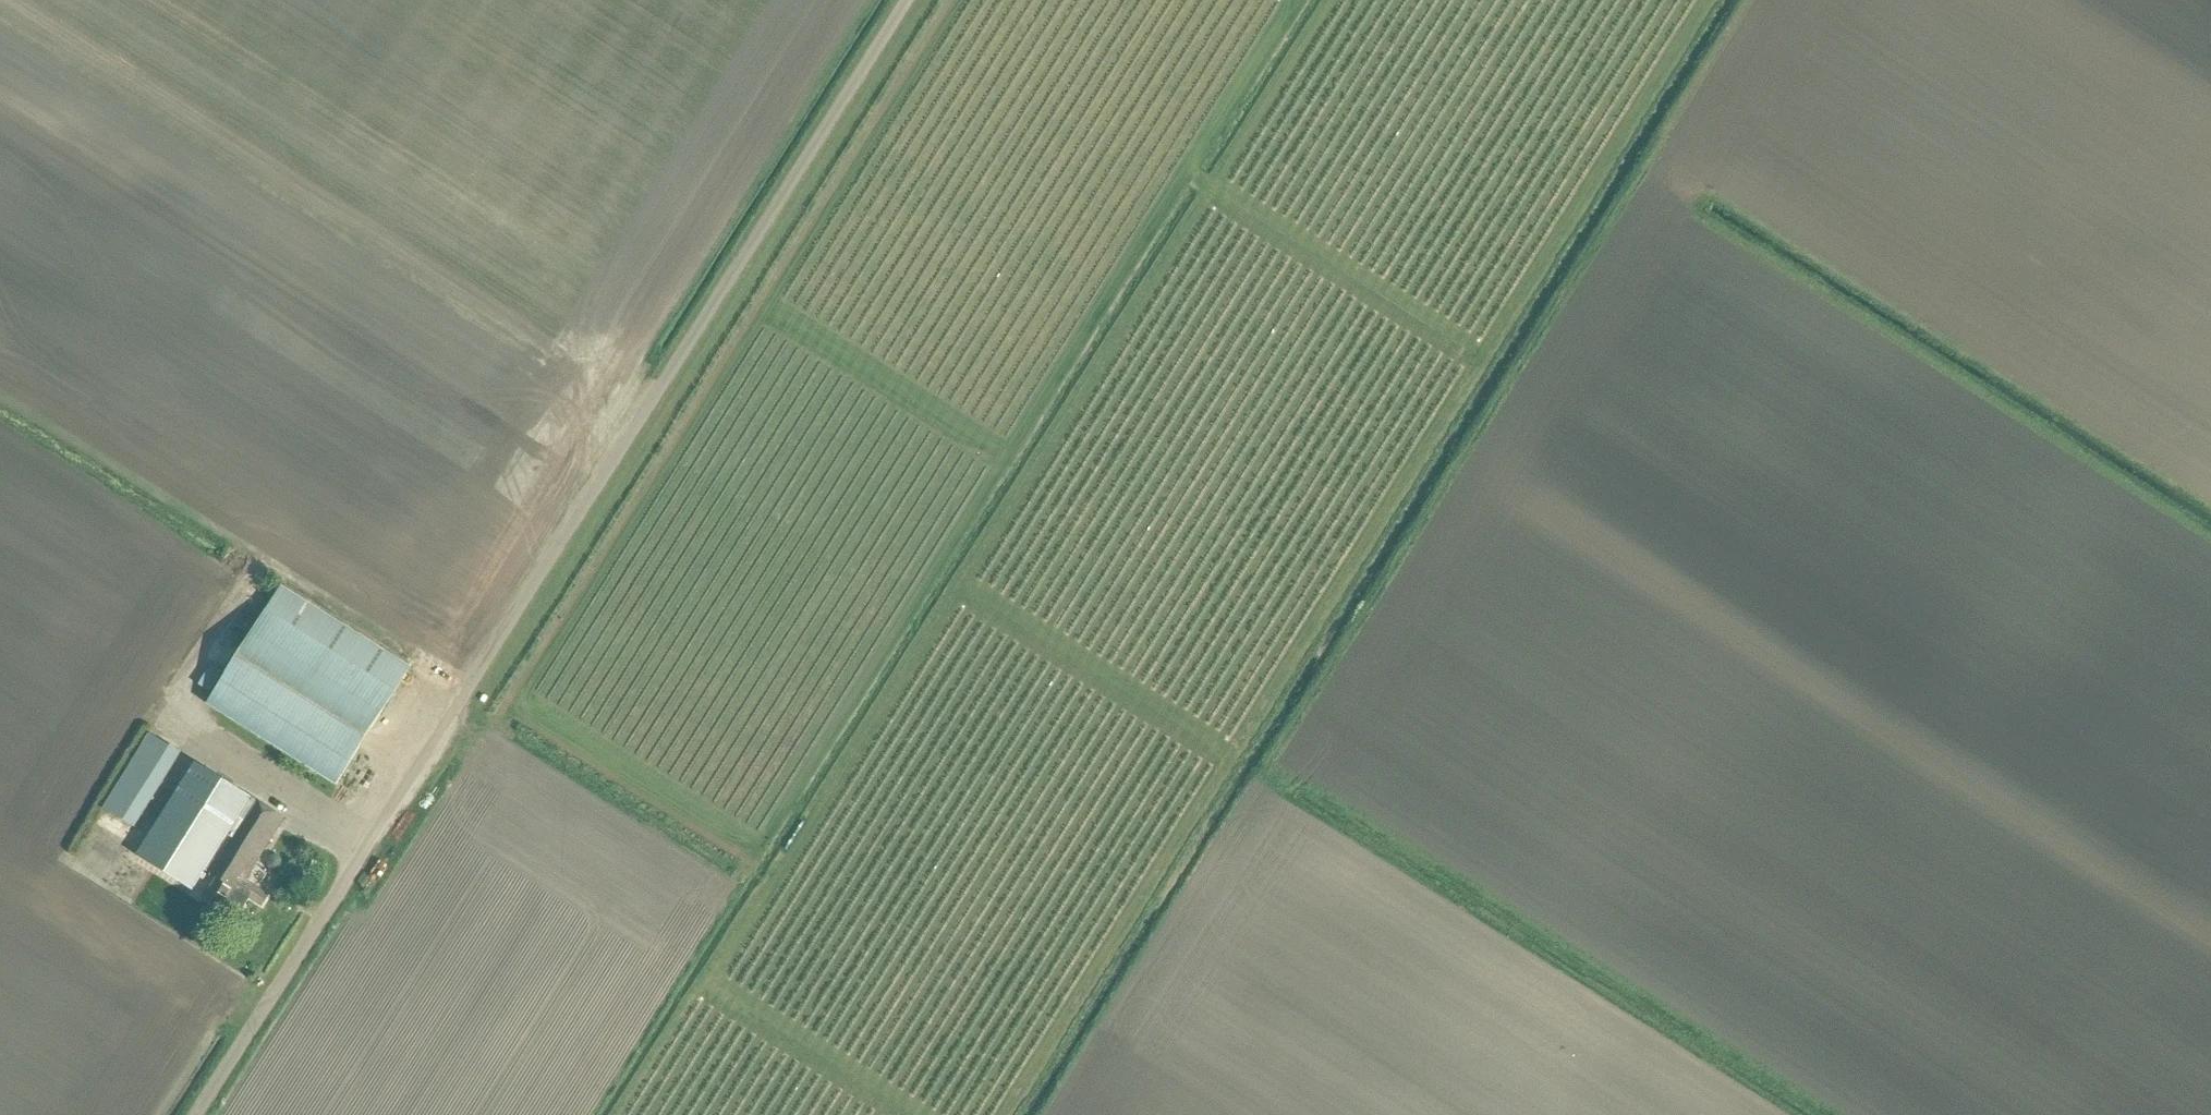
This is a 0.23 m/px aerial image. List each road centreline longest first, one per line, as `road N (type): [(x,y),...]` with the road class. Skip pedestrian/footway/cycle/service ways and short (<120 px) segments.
road 1 (unclassified): [(196,1114),(906,0)]

